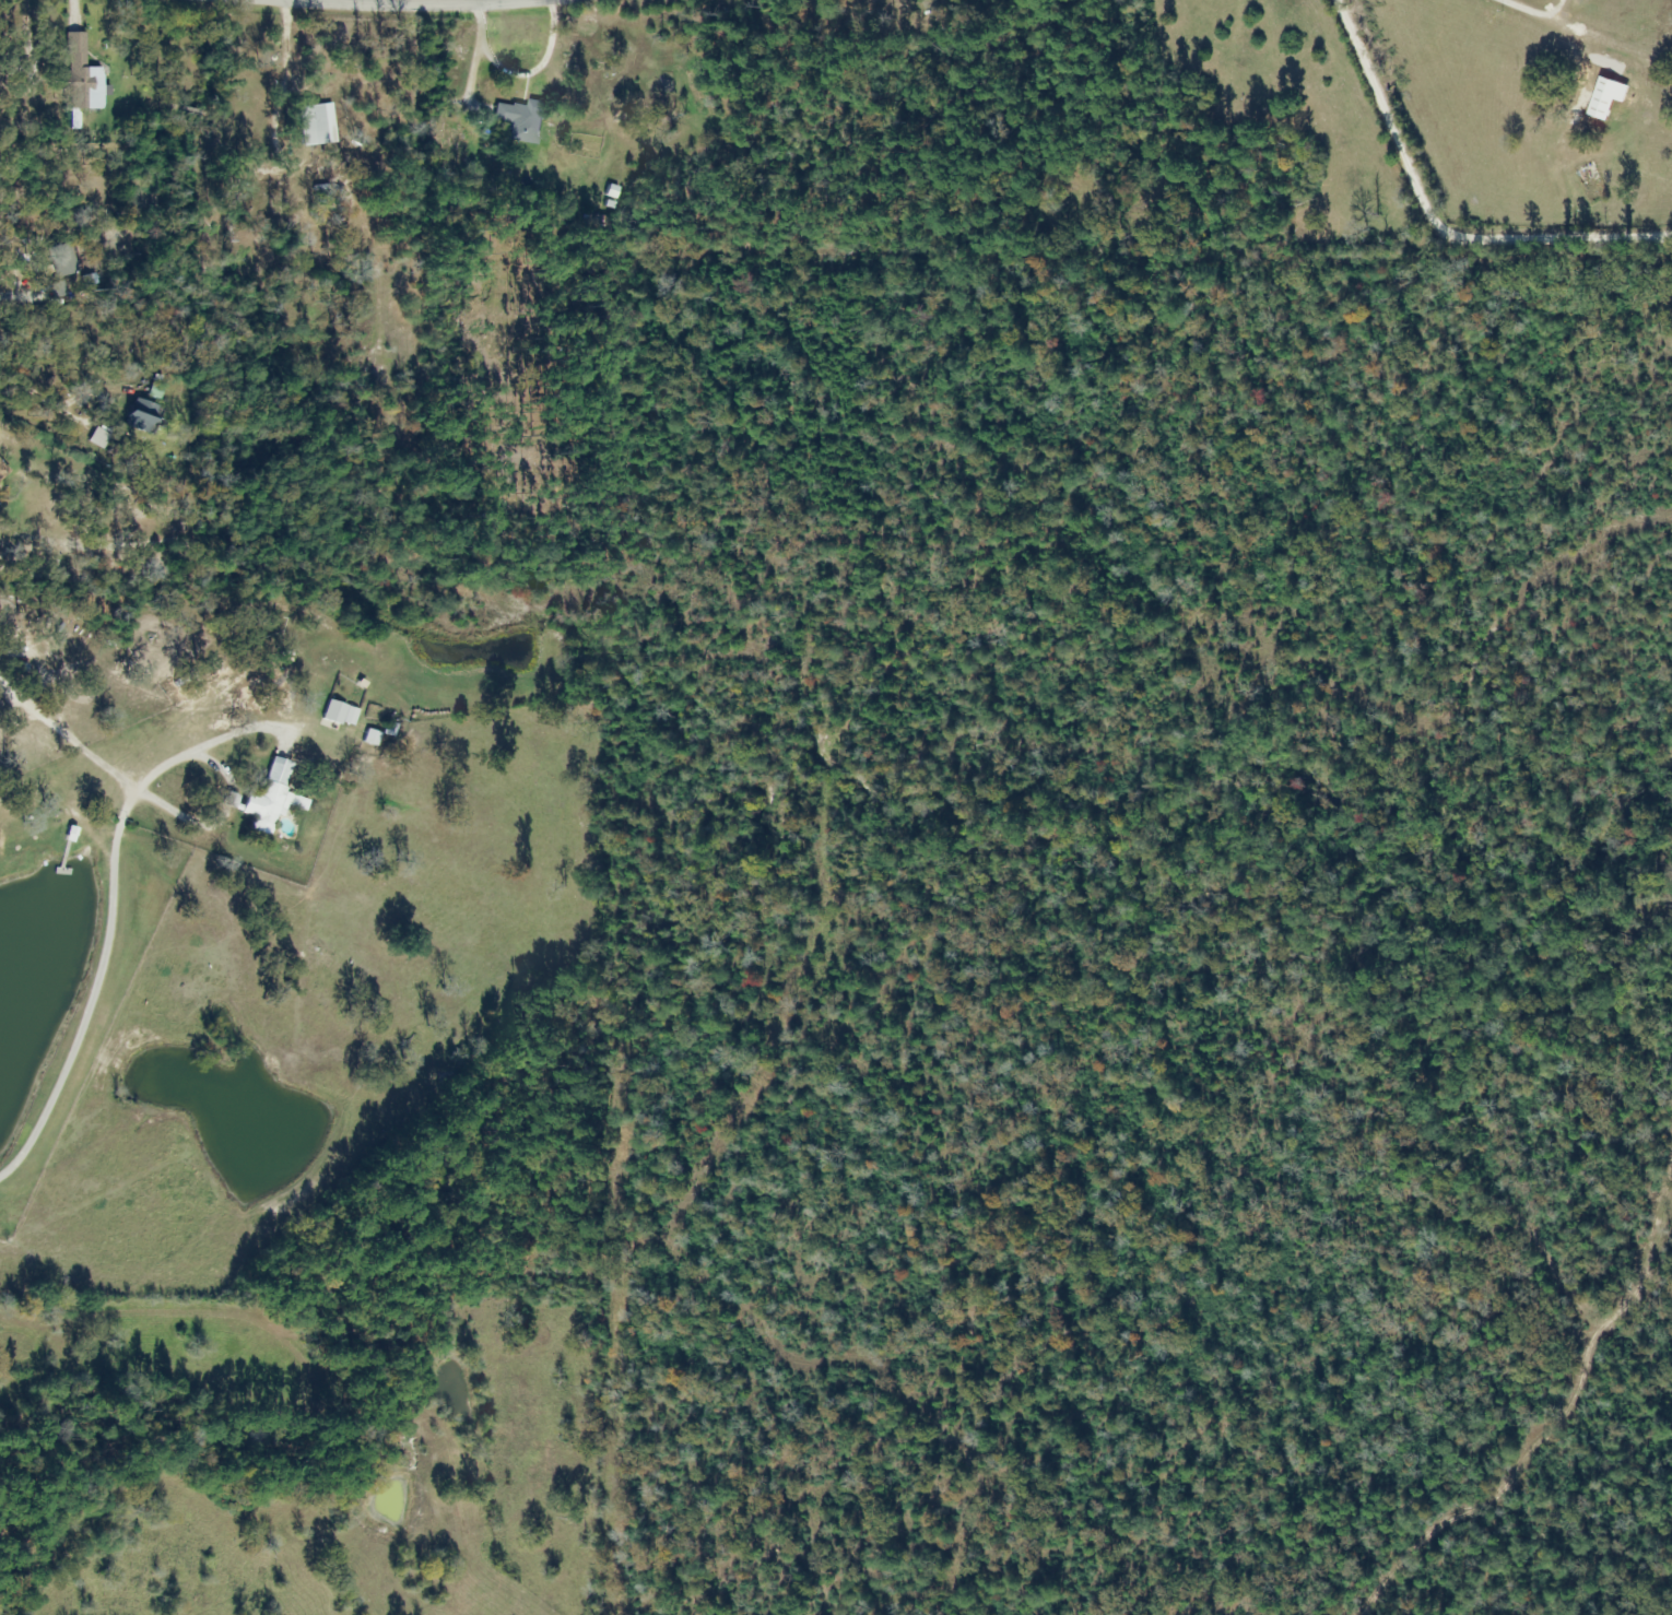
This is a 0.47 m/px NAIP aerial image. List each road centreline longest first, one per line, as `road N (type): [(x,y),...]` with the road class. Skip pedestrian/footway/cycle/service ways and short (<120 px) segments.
road 1 (residential): [(1334,0),(1438,227),(1462,237),(1671,233)]
road 2 (residential): [(292,0),(431,7),(525,0)]

